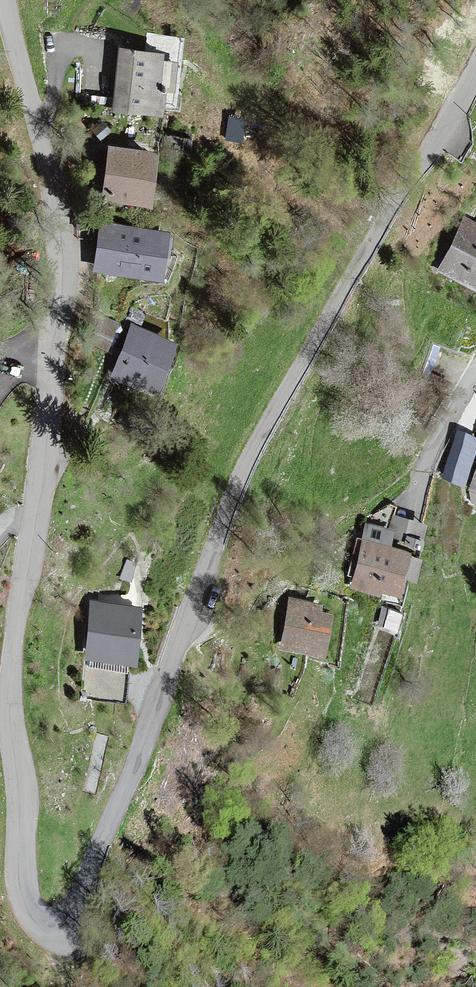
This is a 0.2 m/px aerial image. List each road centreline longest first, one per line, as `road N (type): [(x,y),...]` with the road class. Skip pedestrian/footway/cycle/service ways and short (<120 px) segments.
road 1 (unclassified): [(475,71),(242,476),(78,895),(50,930),(36,929),(26,912),(15,748),(16,642),(29,521),(55,417),(55,353)]
road 2 (unclassified): [(55,353),(63,285),(58,212),(7,0)]

